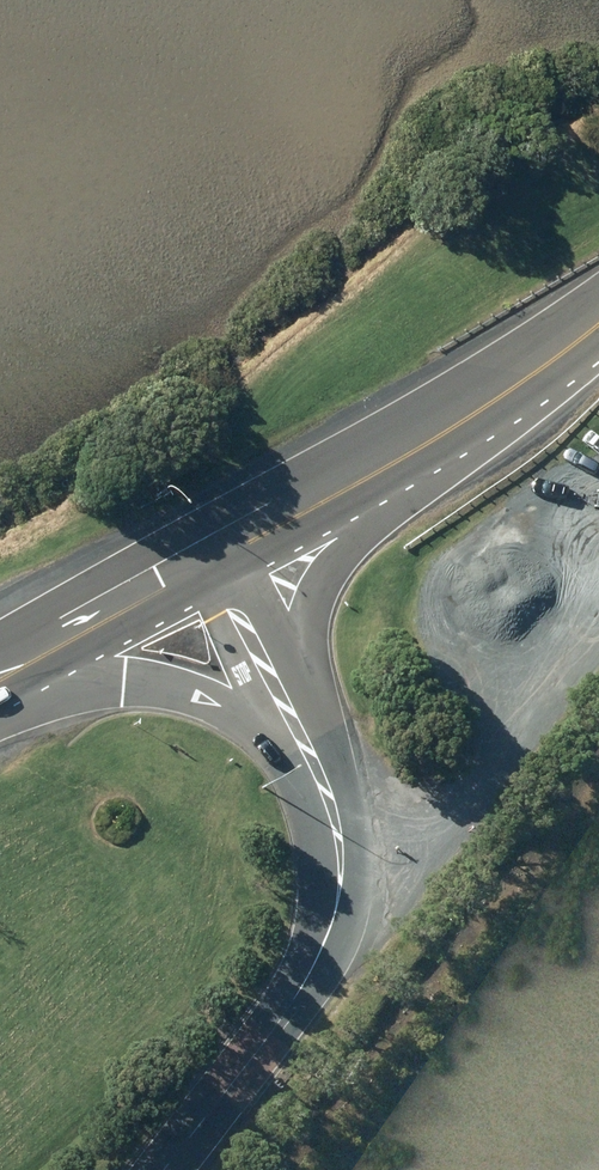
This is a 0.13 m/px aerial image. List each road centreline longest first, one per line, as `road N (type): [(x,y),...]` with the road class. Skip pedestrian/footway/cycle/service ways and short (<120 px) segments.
road 1 (tertiary): [(287,723),(335,833),(336,911),(292,1002),(163,1169)]
road 2 (primary): [(287,723),(128,689),(0,686)]
road 3 (primary): [(379,473),(314,585),(289,675),(287,723)]
road 4 (primary): [(598,326),(379,473)]
road 5 (primary): [(210,560),(0,669)]
road 6 (primary): [(379,473),(210,560)]
road 7 (tertiary): [(210,560),(287,723)]

